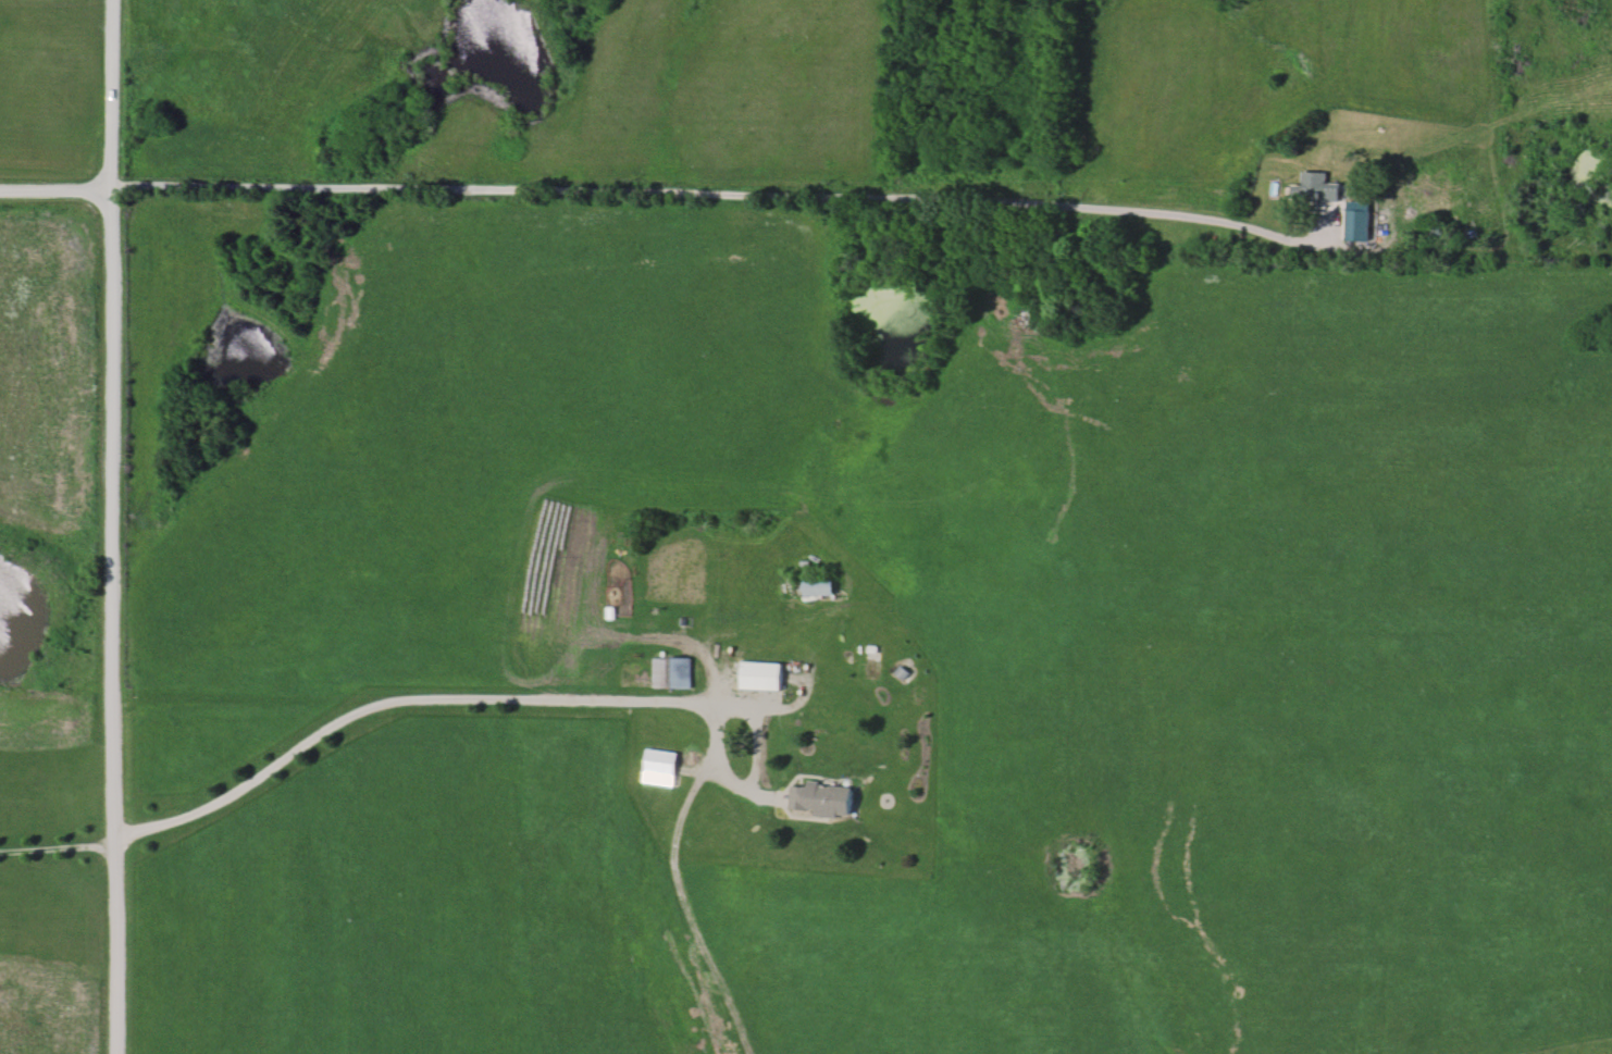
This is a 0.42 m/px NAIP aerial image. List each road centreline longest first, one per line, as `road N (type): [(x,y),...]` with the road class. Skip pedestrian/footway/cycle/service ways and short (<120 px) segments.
road 1 (residential): [(119,1053),(116,0)]

